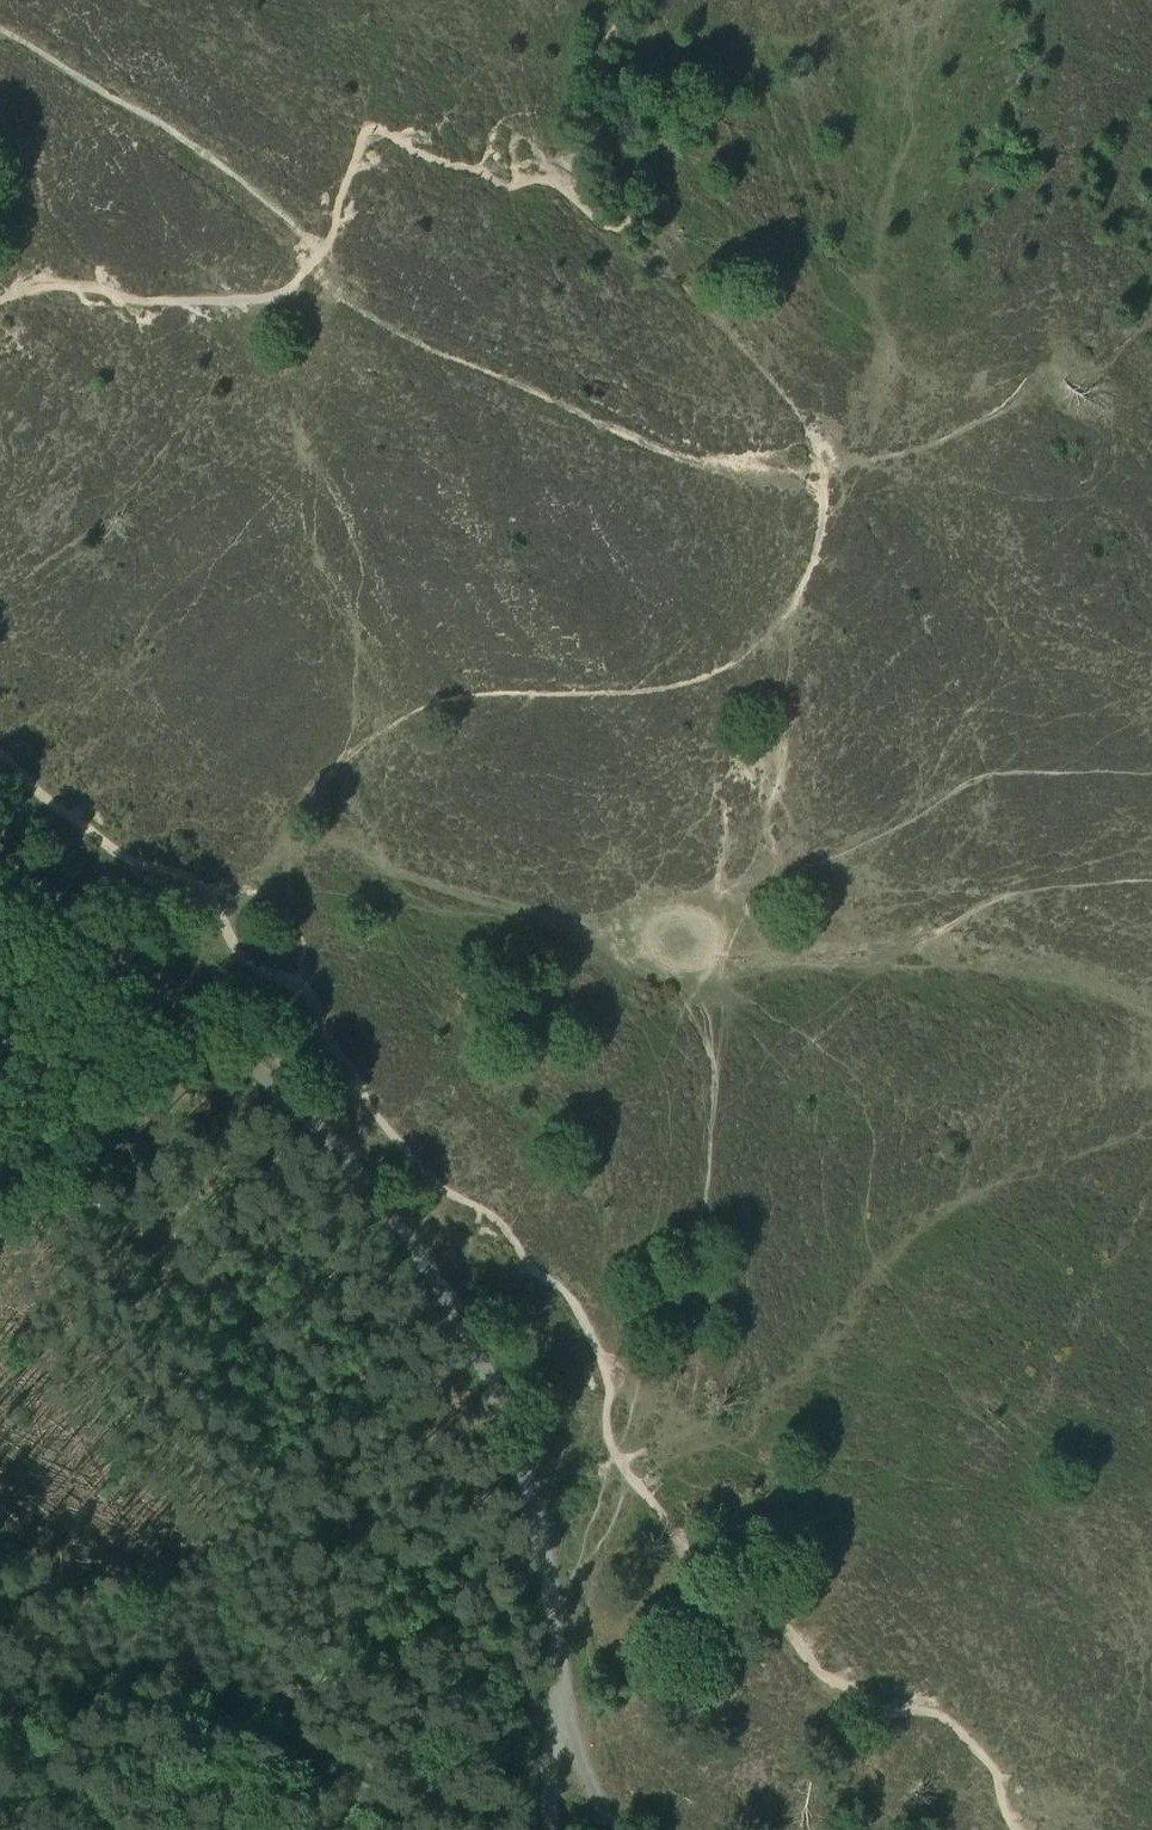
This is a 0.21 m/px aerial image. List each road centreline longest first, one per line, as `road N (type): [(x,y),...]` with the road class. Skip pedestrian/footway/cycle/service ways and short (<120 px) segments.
road 1 (track): [(553,1829),(552,1603),(522,1458),(474,1345),(360,1176),(264,1078),(0,871)]
road 2 (track): [(616,1829),(579,1754),(557,1669)]

